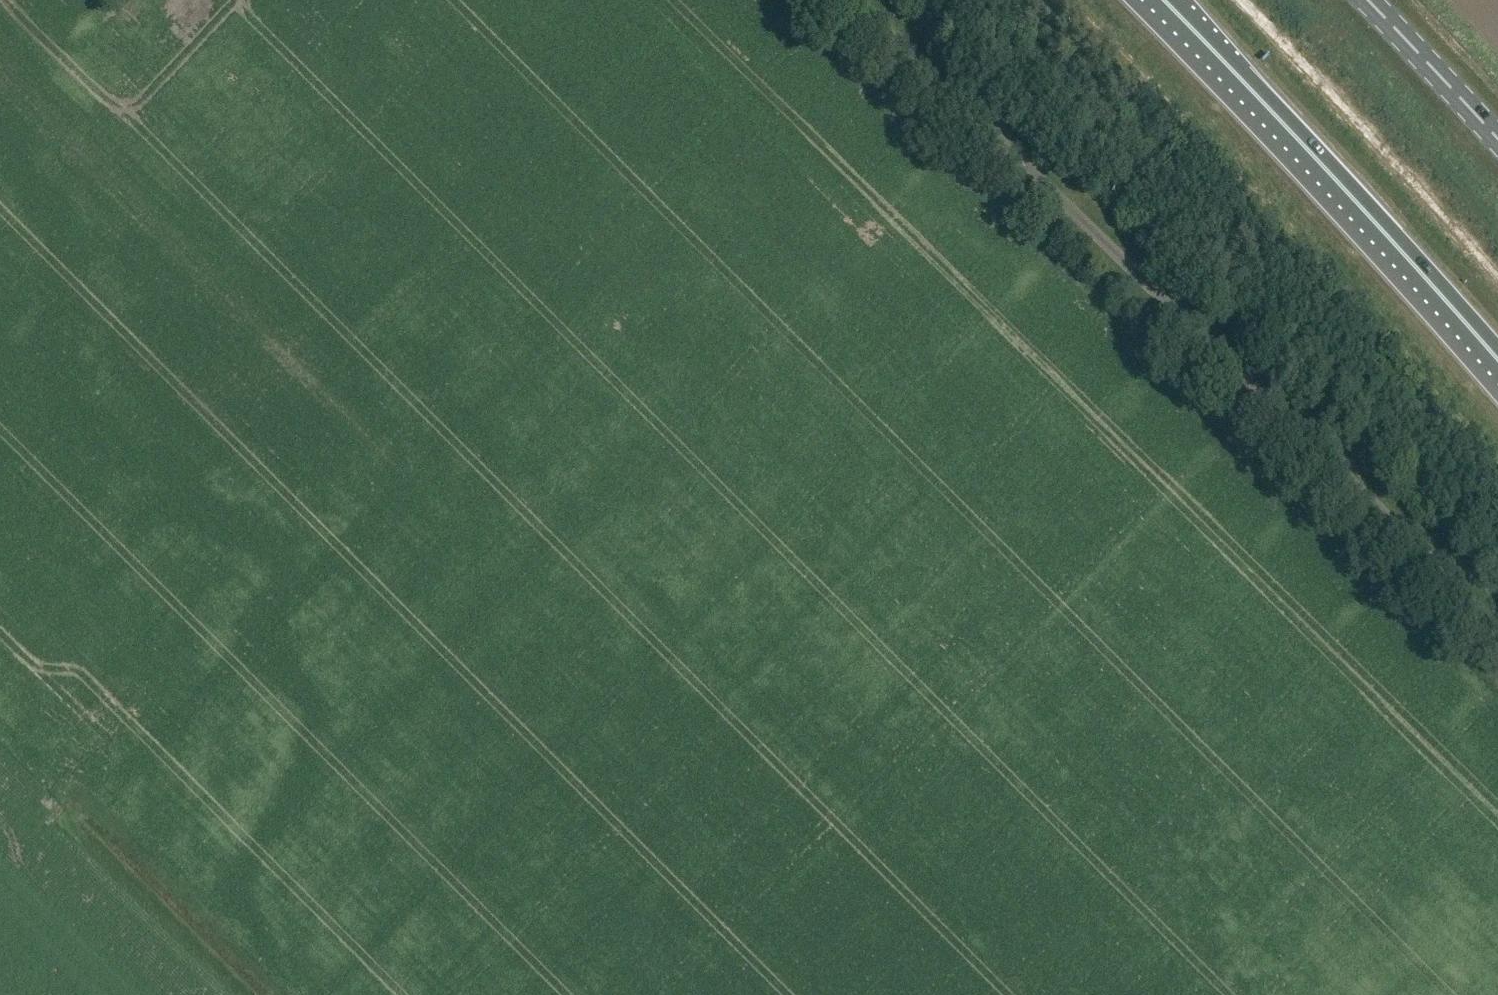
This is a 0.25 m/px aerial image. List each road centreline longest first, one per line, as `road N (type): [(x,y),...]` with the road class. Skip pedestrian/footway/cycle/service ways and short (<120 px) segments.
road 1 (unclassified): [(1497,628),(852,0)]
road 2 (trunk): [(1497,367),(1160,0)]
road 3 (secondary): [(1497,147),(1367,0)]

